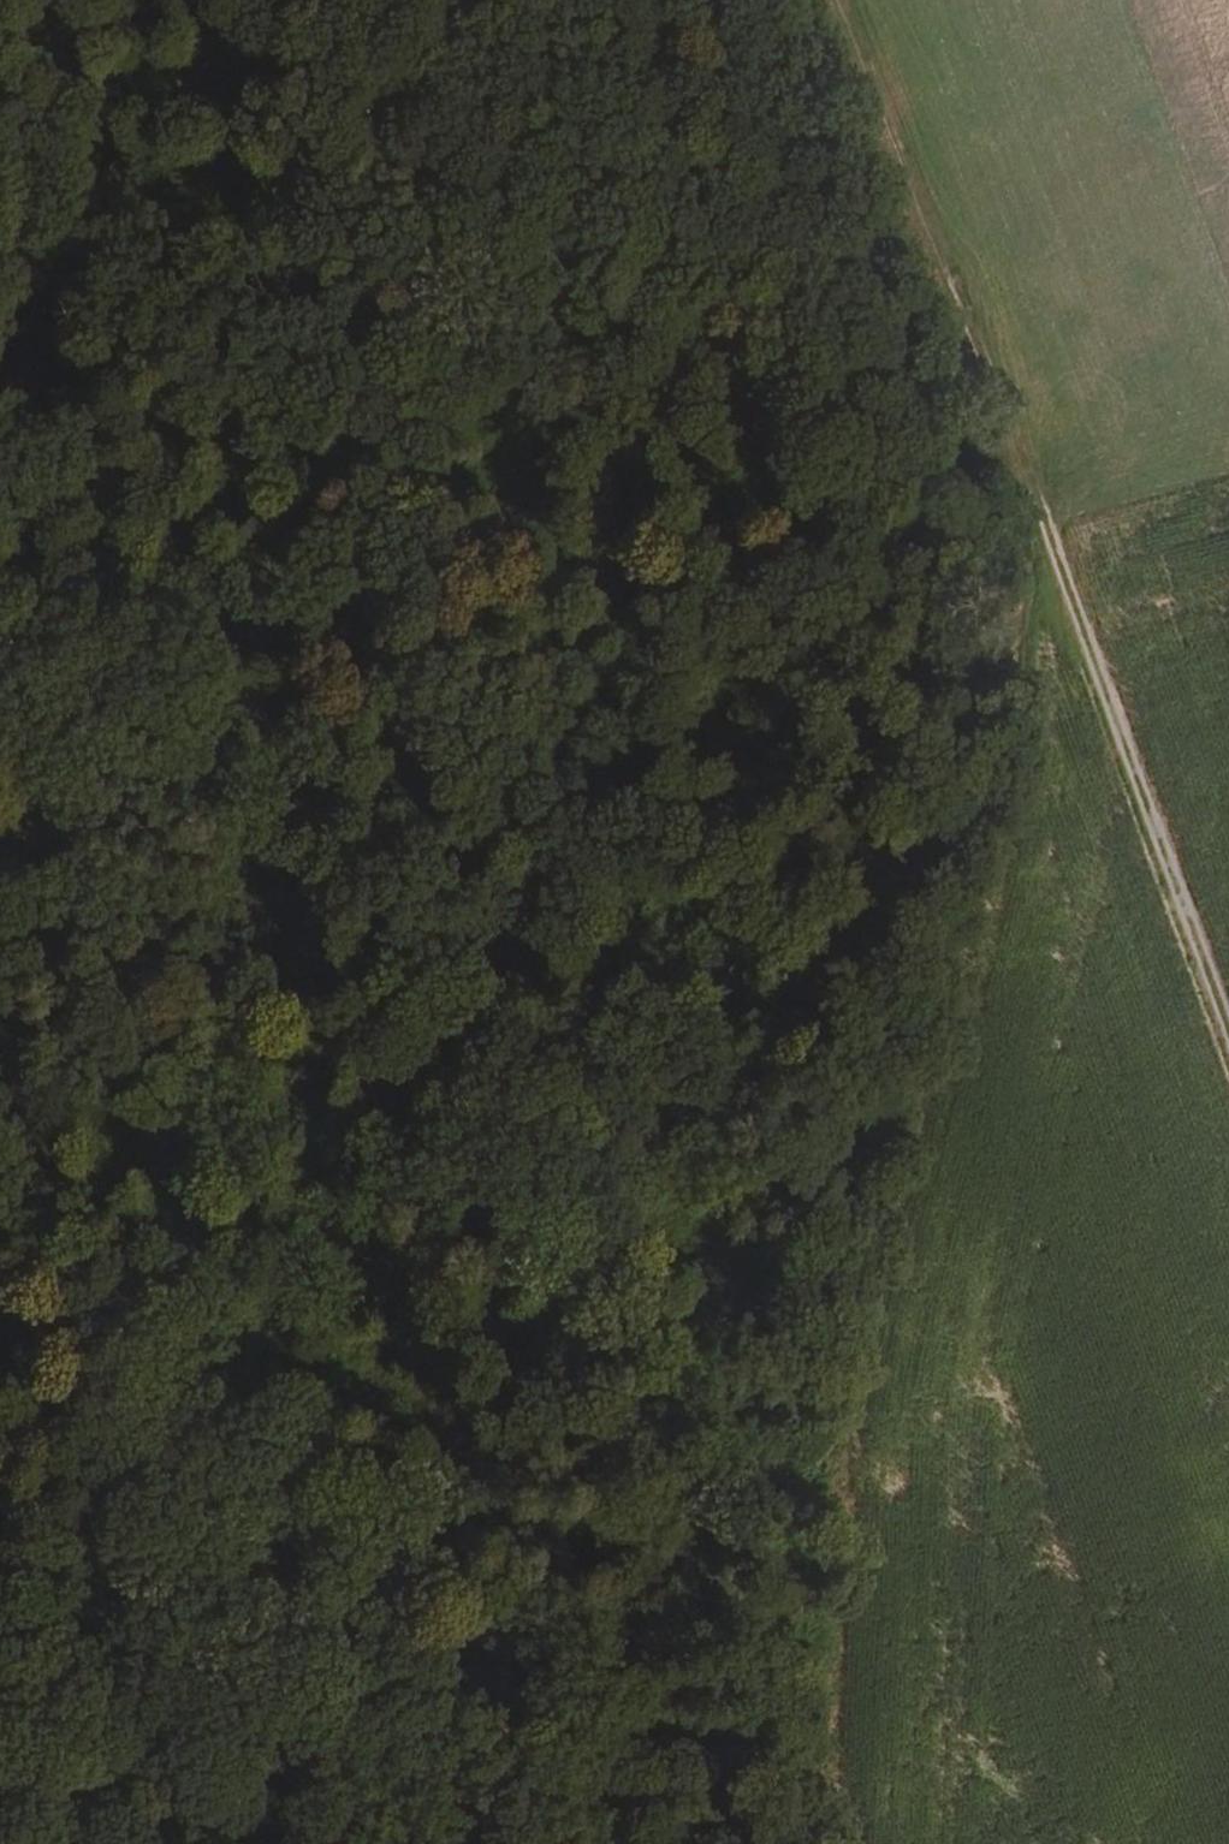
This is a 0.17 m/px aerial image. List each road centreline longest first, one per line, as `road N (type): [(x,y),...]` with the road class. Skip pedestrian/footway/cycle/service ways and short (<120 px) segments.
road 1 (track): [(1228,952),(1133,668),(874,0)]

